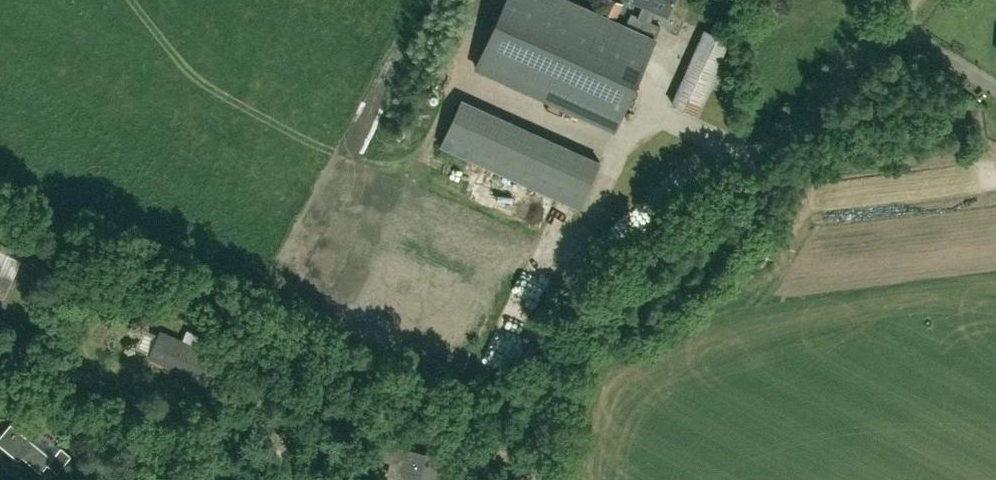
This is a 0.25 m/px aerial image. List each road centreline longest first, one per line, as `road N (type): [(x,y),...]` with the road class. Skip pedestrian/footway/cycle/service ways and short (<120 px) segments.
road 1 (unclassified): [(532,479),(548,394),(580,320),(915,0)]
road 2 (track): [(0,345),(152,417),(265,449),(320,479)]

